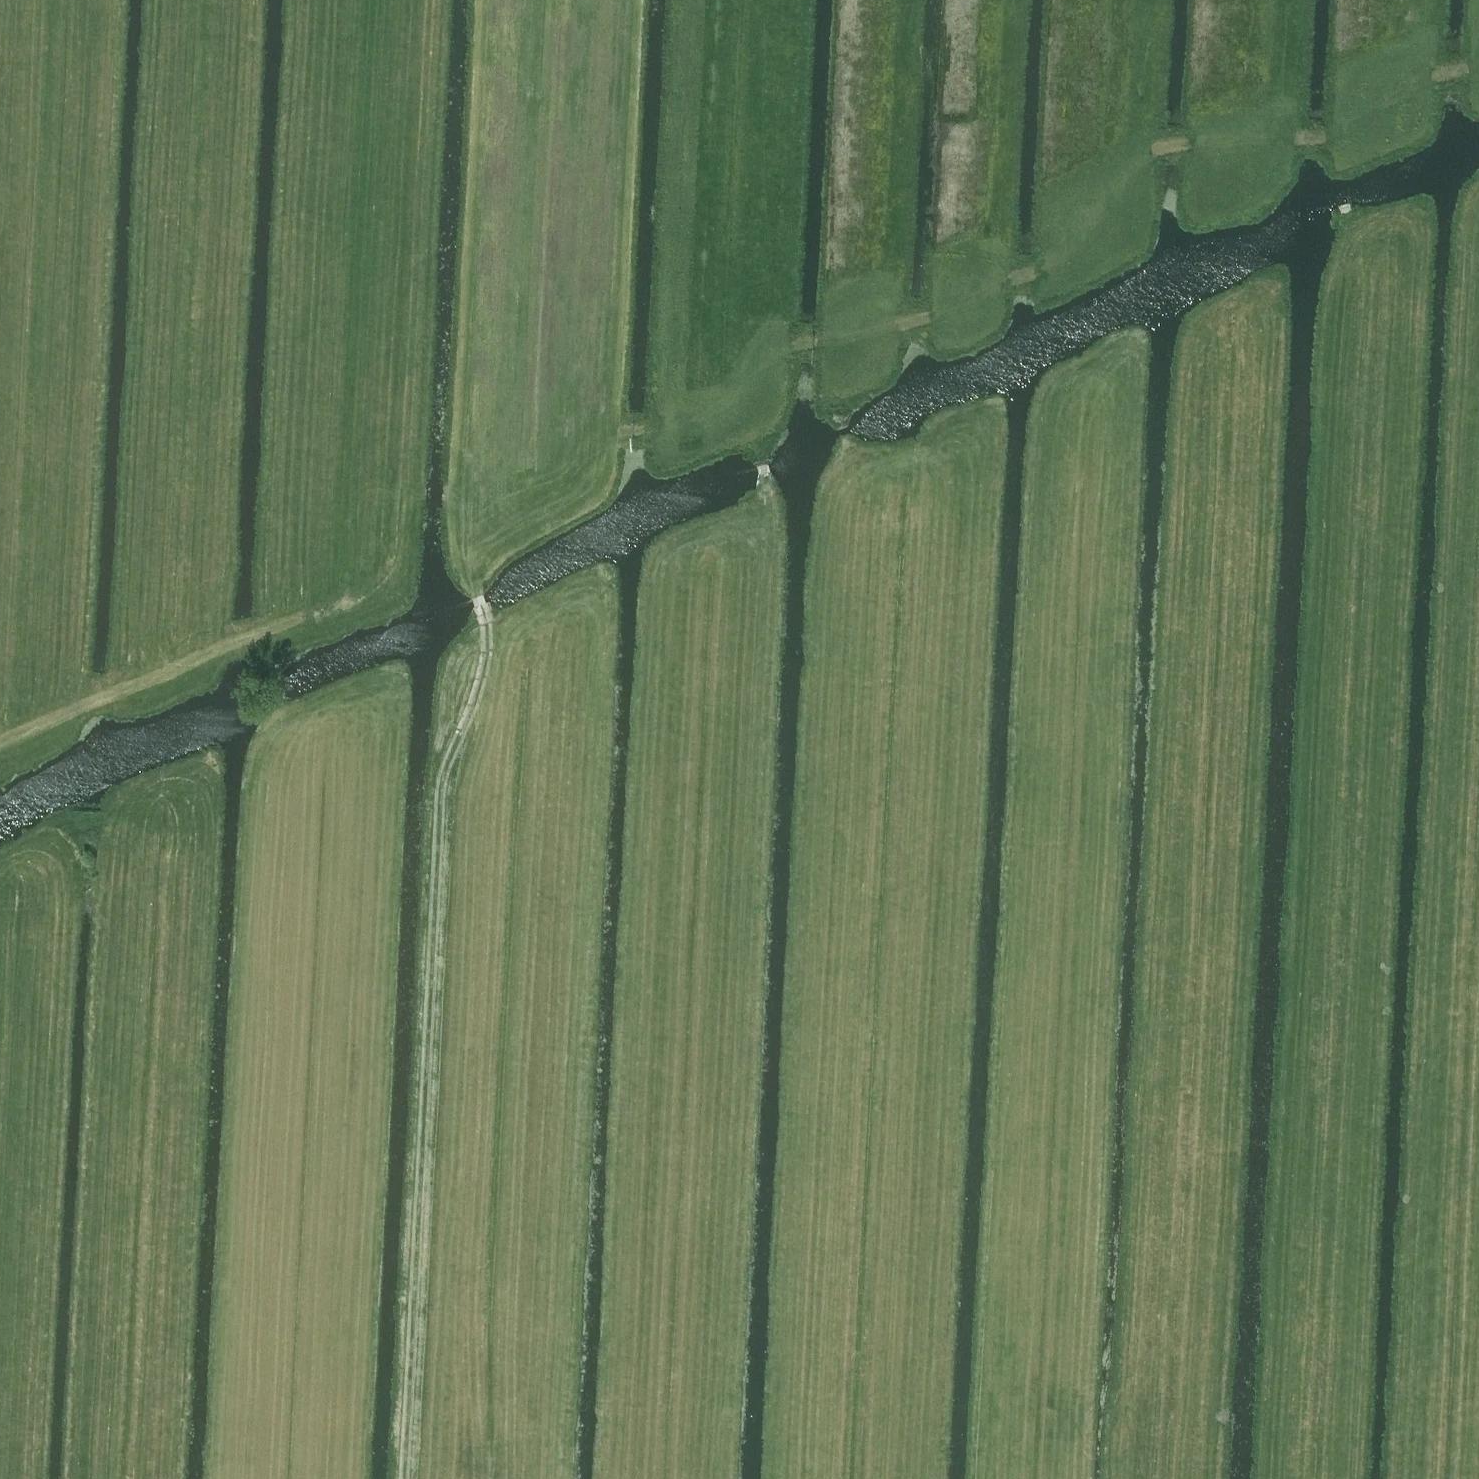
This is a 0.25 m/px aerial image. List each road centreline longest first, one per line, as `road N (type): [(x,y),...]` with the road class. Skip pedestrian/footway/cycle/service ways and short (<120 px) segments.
road 1 (track): [(408,1478),(442,792),(482,686),(483,615)]
road 2 (track): [(769,491),(762,453),(657,434),(596,450),(468,541),(462,502),(430,494),(397,500),(388,546),(345,603)]
road 3 (track): [(1099,0),(1098,110),(1148,129),(1305,140),(1356,130),(1411,68),(1478,63)]
road 4 (track): [(0,741),(345,603)]

